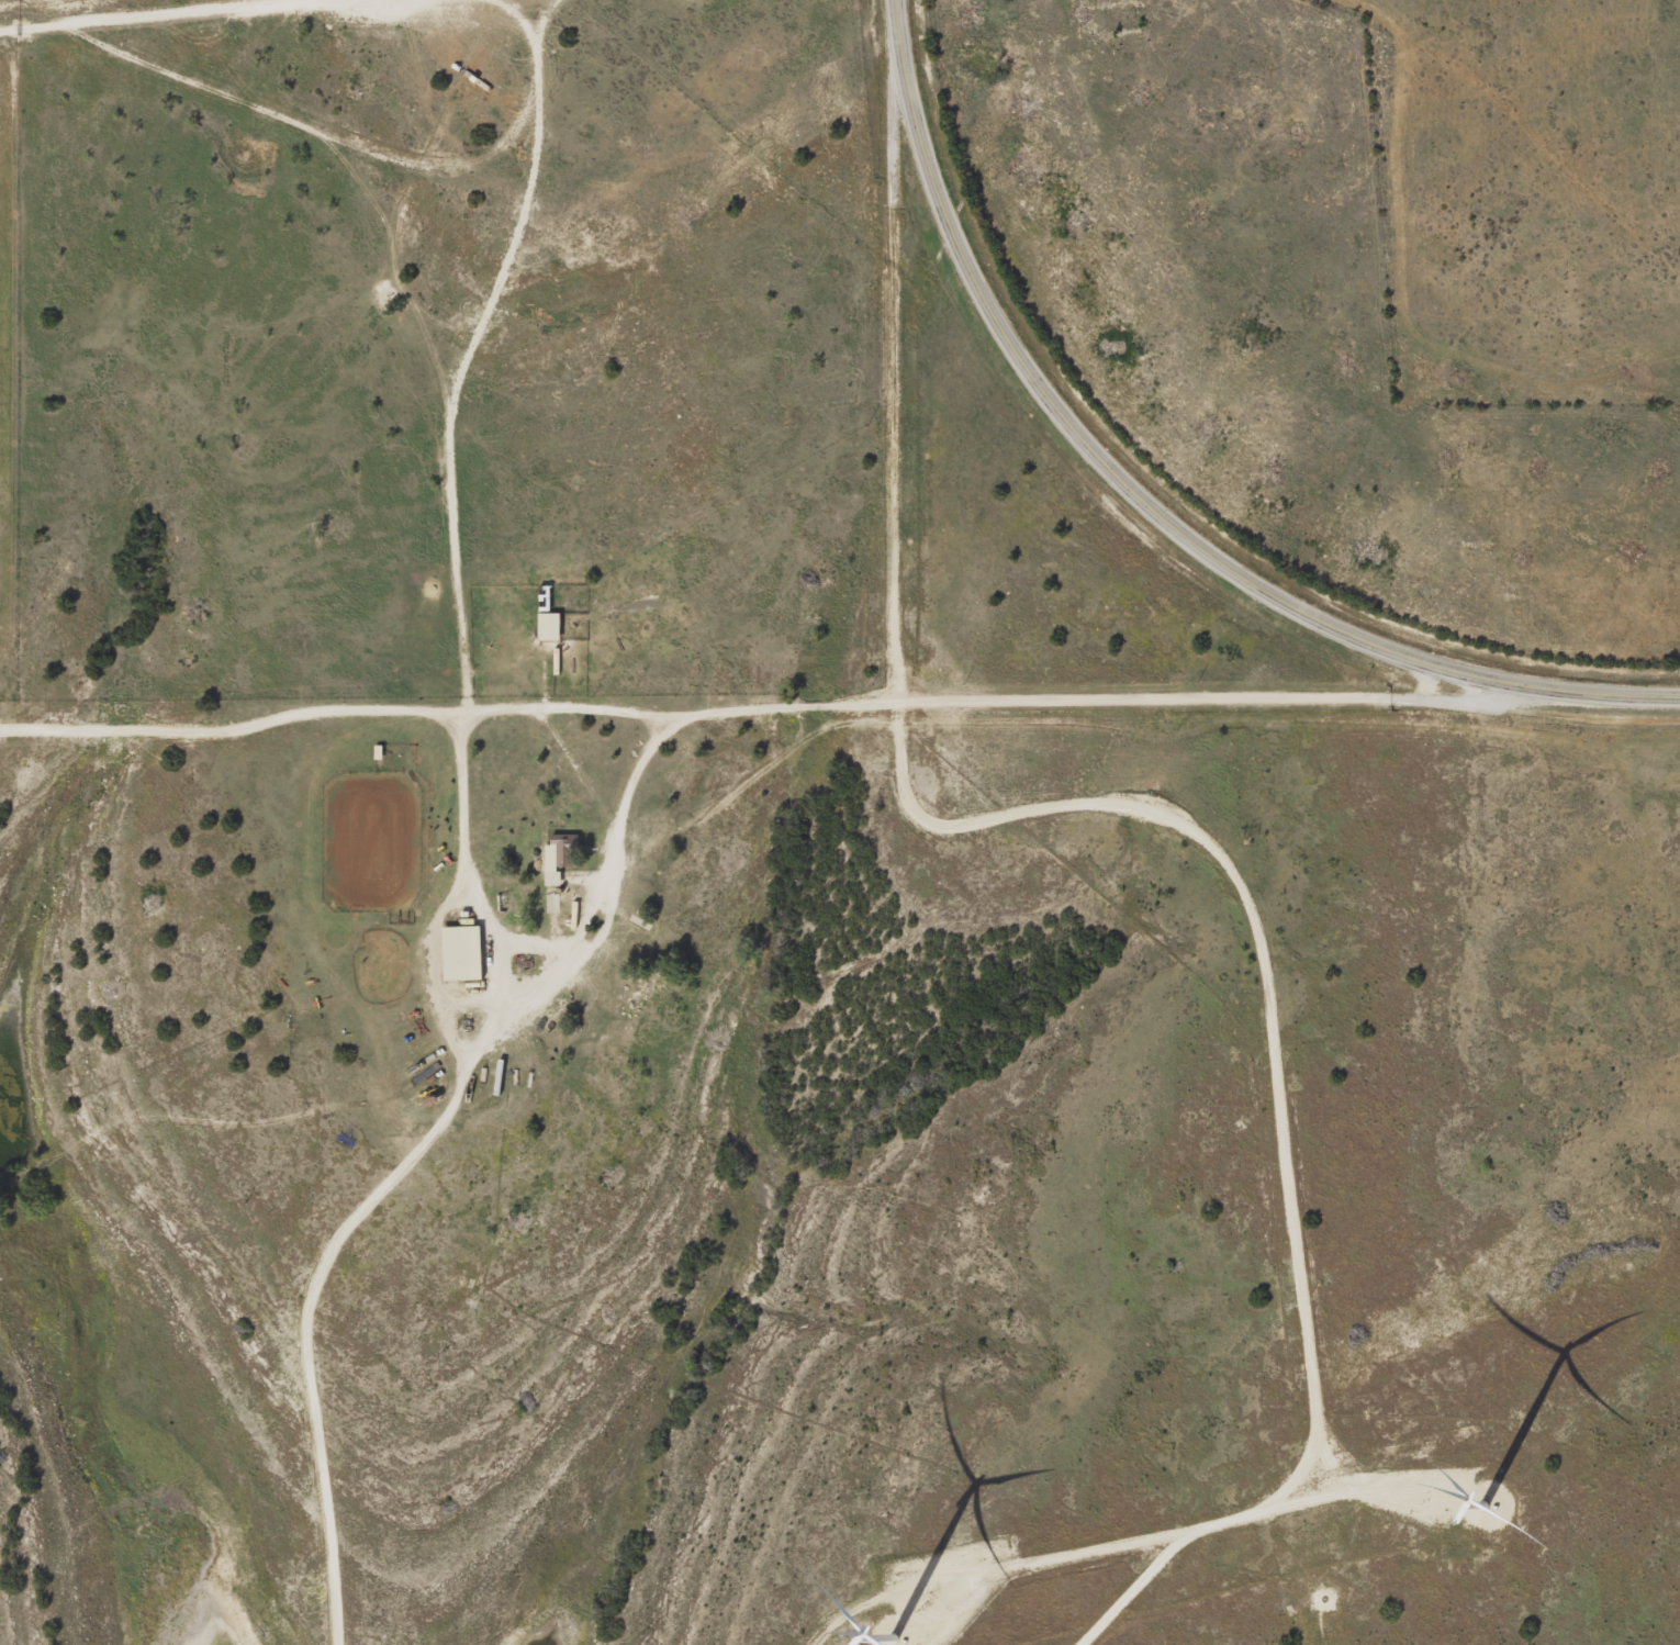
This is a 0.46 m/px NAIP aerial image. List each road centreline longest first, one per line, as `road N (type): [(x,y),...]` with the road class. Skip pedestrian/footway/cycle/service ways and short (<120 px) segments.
road 1 (secondary): [(897,0),(897,40),(961,246),(1010,345),(1090,446),(1179,524),(1266,584),(1362,630),(1550,690),(1679,693)]
road 2 (track): [(900,703),(897,40)]

